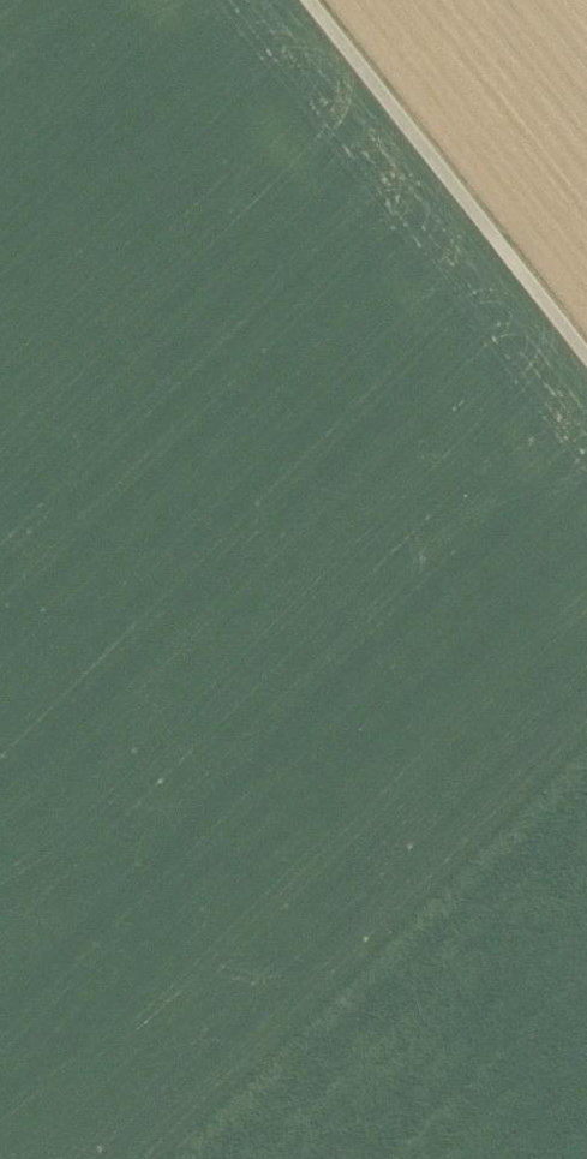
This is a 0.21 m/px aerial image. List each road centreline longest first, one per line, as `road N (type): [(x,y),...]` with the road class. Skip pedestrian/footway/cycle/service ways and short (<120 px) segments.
road 1 (track): [(311,0),(586,354)]

